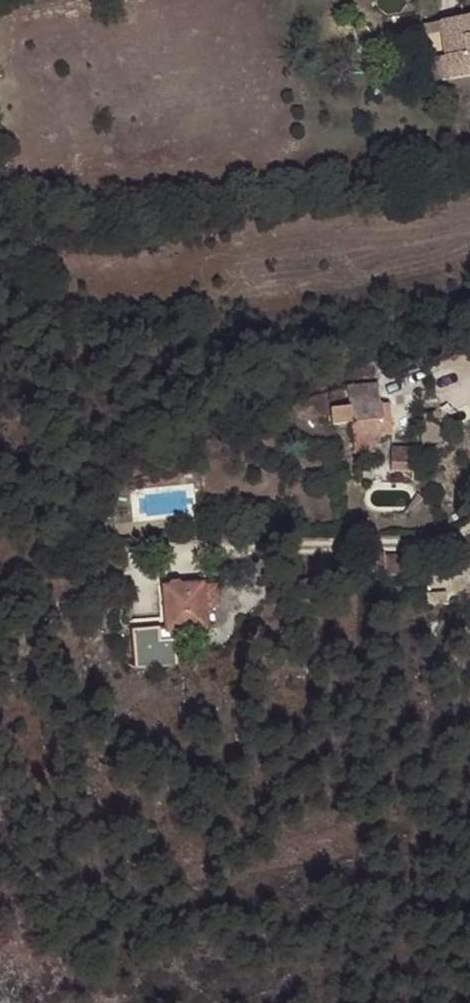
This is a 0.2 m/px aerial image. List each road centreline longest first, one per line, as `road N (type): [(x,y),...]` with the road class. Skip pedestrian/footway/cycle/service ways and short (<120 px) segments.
road 1 (unclassified): [(469,530),(419,544),(238,552)]

